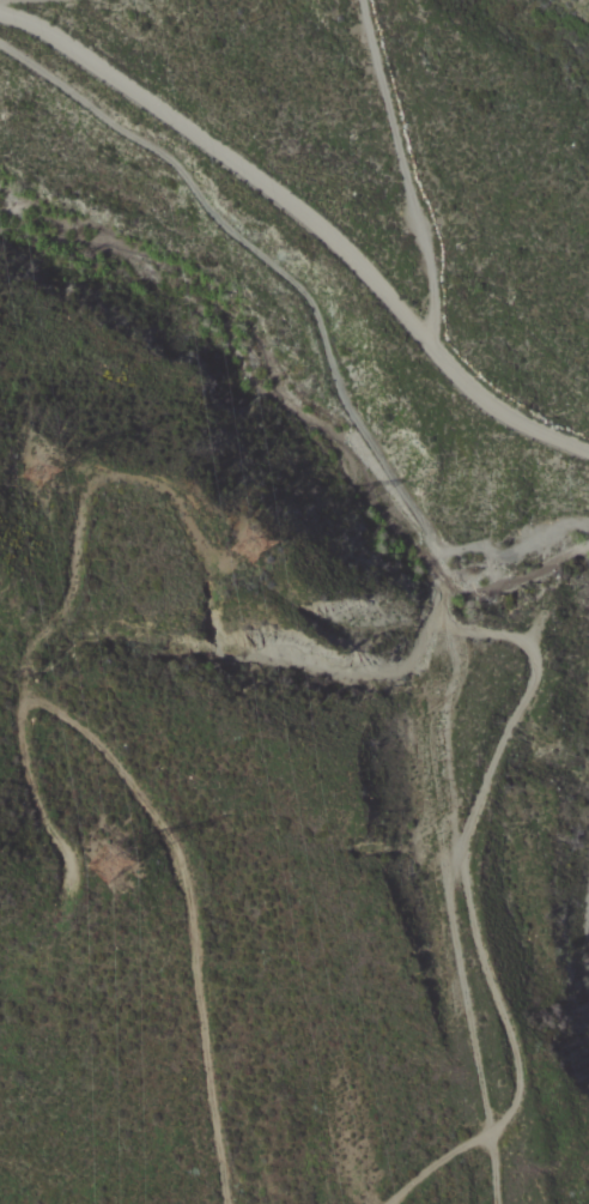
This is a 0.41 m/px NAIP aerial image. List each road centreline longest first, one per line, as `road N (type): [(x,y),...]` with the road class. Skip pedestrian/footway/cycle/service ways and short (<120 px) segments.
road 1 (track): [(435,612),(427,528),(345,399),(303,290),(236,234),(169,156),(0,45)]
road 2 (residential): [(0,14),(50,36),(262,183),(368,276),(468,387),(508,419),(588,455)]
road 3 (track): [(435,612),(509,634),(532,649),(535,672),(460,846),(468,913),(522,1084),(491,1135)]
road 4 (track): [(491,1135),(439,852),(432,708)]
road 5 (track): [(431,344),(433,253),(362,0)]
road 6 (track): [(491,1135),(391,1203)]

